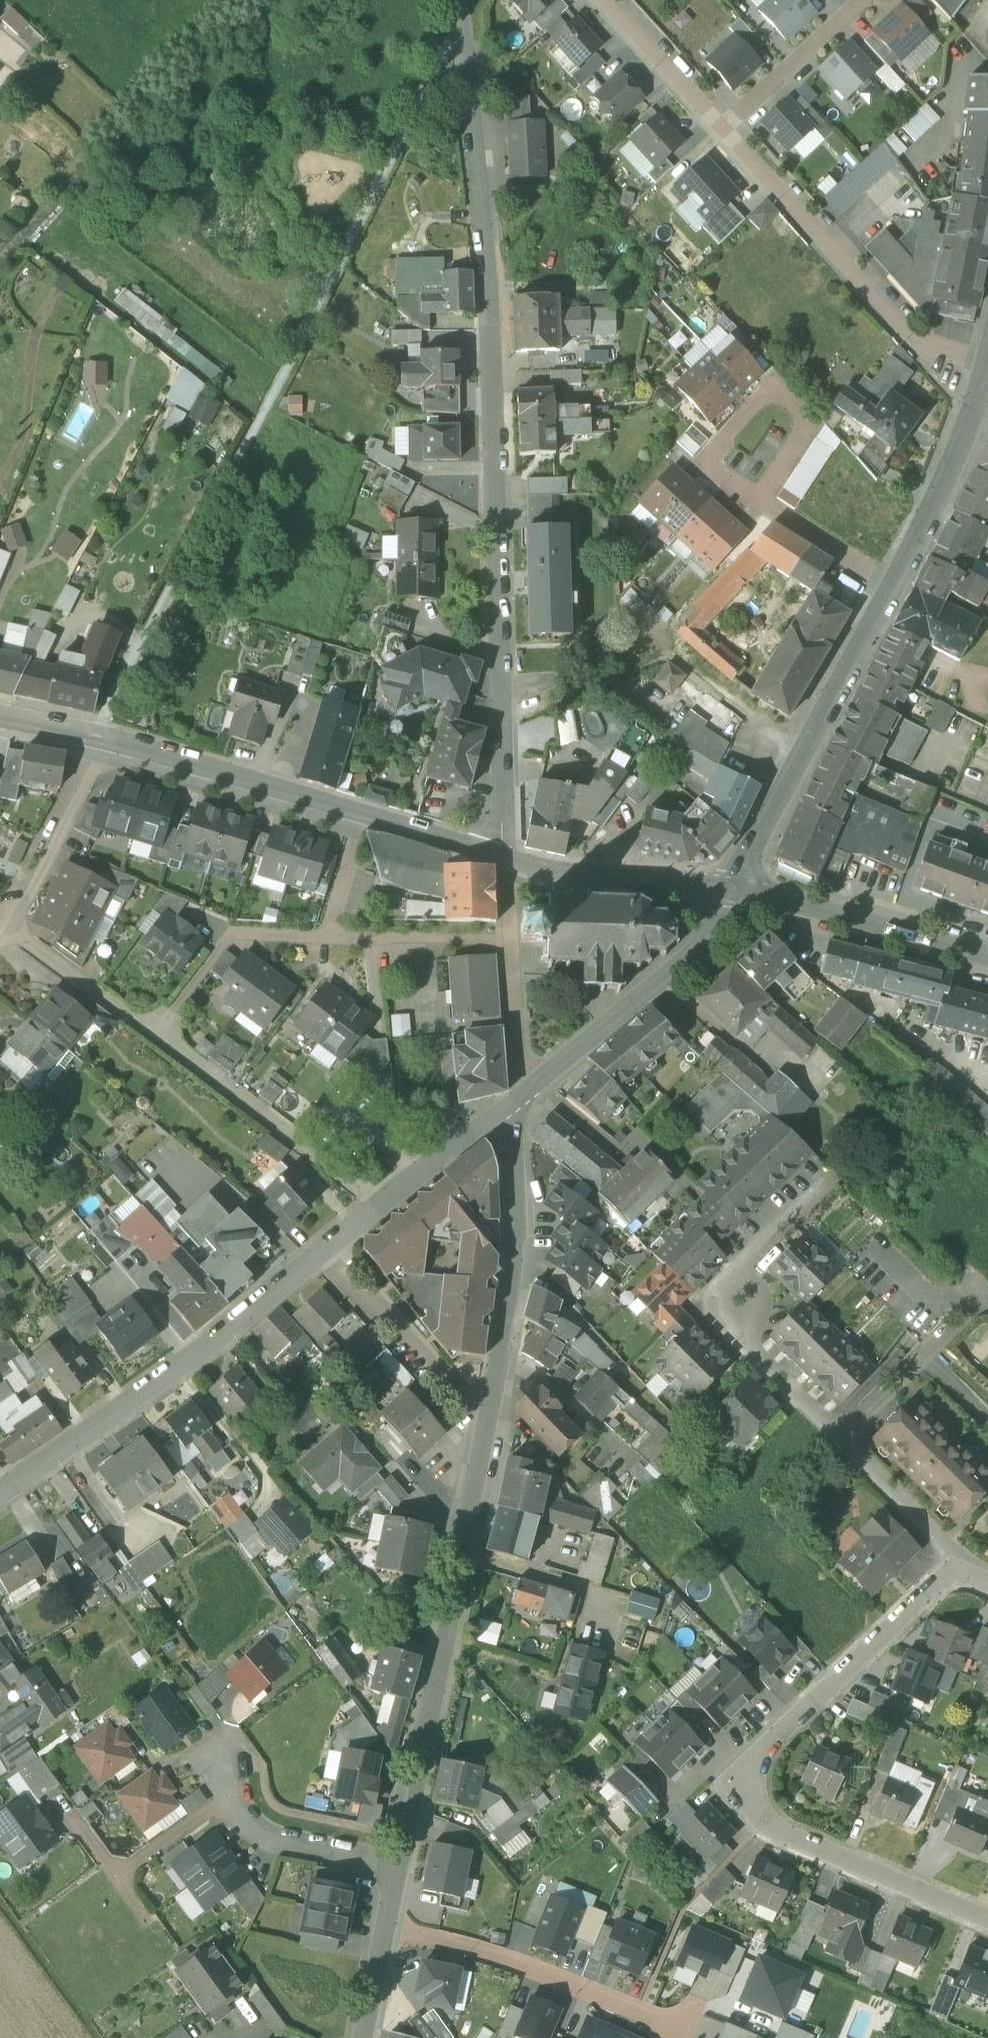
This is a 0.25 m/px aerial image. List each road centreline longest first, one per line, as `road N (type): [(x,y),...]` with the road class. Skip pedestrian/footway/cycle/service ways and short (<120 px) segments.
road 1 (residential): [(511,863),(492,250),(460,0)]
road 2 (residential): [(958,1566),(753,1759),(762,1823),(987,1919)]
road 3 (residential): [(1,925),(382,1203)]
road 4 (tertiary): [(400,1855),(487,1429)]
road 5 (residential): [(325,1249),(0,1490)]
road 6 (residential): [(838,1439),(731,1329),(727,1275),(849,1161)]
road 7 (residential): [(724,128),(930,355),(957,371),(987,373)]
road 8 (secondary): [(736,889),(893,587)]
road 9 (tertiary): [(487,1429),(521,1277),(513,1136),(521,1096)]
road 10 (residential): [(388,1926),(504,1958),(681,2029),(677,2037)]
road 11 (tertiary): [(538,1082),(706,959),(736,889)]
road 12 (secondary): [(94,736),(360,816)]
road 13 (tertiary): [(736,889),(987,958)]
road 14 (residential): [(487,1429),(325,1249)]
road 15 (secondary): [(511,863),(618,882),(736,889)]
road 16 (residential): [(400,1855),(275,1834),(212,1760)]
road 17 (secondary): [(893,587),(987,385)]
road 18 (residential): [(757,502),(705,466),(775,386),(813,422)]
road 19 (residential): [(94,736),(1,925)]
road 20 (residential): [(838,1439),(980,1291)]
road 21 (residential): [(724,128),(866,0)]
road 22 (residential): [(603,0),(724,128)]
road 23 (residential): [(521,1096),(382,1203)]
road 24 (residential): [(958,1566),(838,1439)]
road 25 (residential): [(893,587),(757,502)]
road 26 (secondary): [(360,816),(511,863)]
road 27 (unclassified): [(639,1133),(621,1151),(538,1082)]
road 28 (residential): [(360,816),(323,938)]

